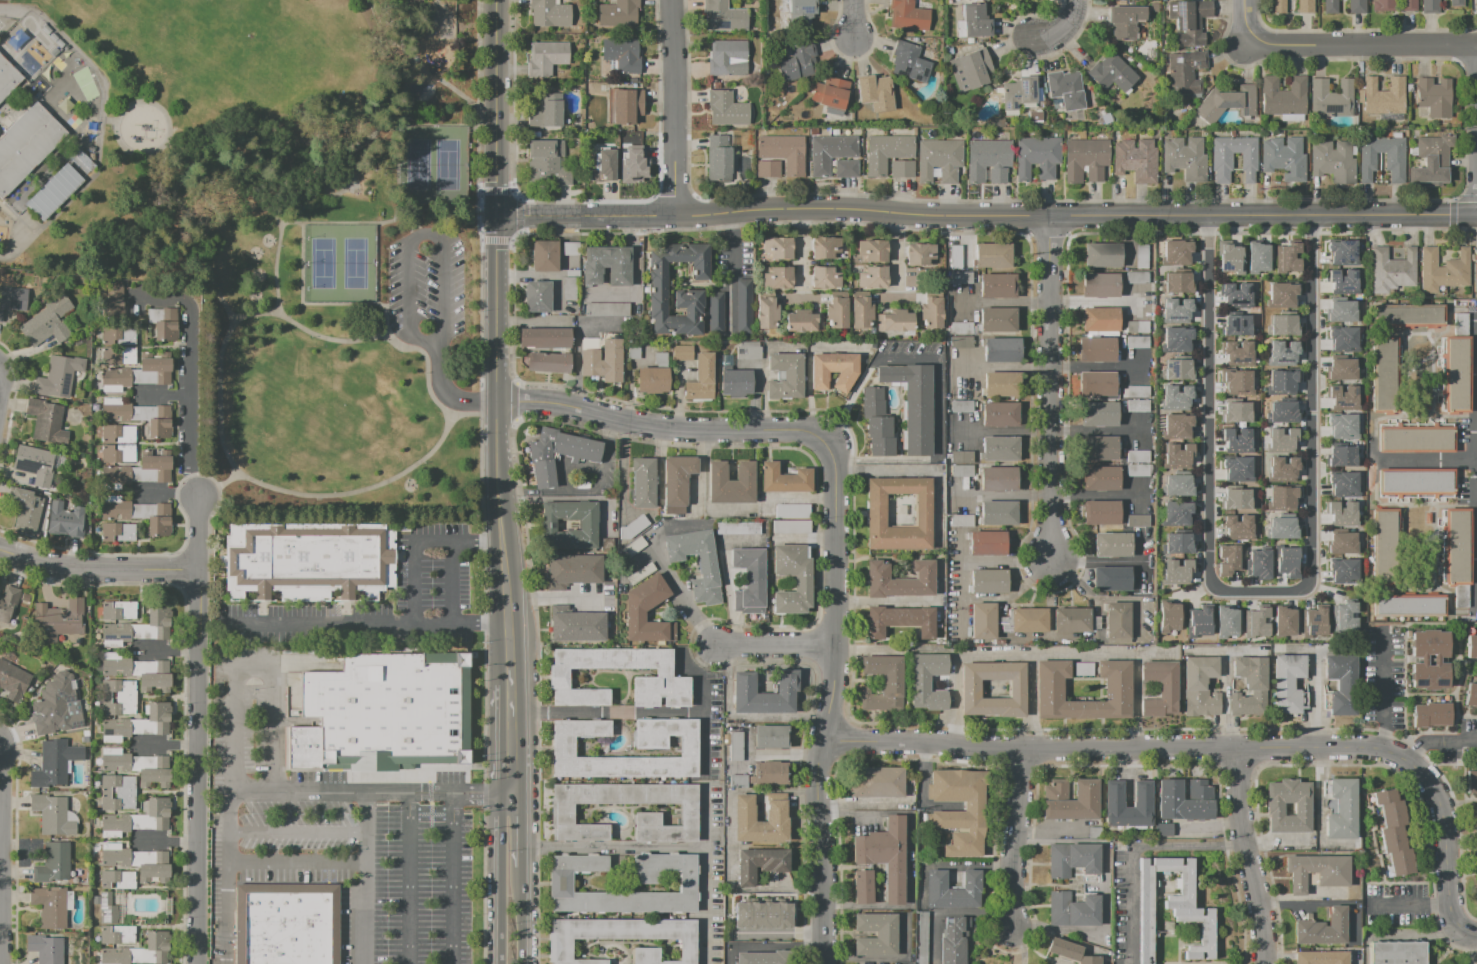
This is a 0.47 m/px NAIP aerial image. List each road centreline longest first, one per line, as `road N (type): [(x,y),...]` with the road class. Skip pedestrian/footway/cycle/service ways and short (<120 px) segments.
road 1 (tertiary): [(1476,216),(498,216)]
road 2 (residential): [(1470,935),(1451,914),(1436,792),(1411,763),(1384,750),(1017,748),(828,736)]
road 3 (residential): [(827,441),(835,459),(824,963)]
road 4 (residential): [(201,498),(195,963)]
road 5 (tertiary): [(498,216),(504,568)]
road 6 (residential): [(1055,216),(1053,562)]
road 7 (residential): [(827,441),(800,429),(645,429),(547,403),(498,404)]
road 8 (residential): [(831,648),(1164,650)]
road 9 (residential): [(1476,44),(1248,39)]
road 10 (residential): [(1236,749),(1236,815),(1261,963)]
road 11 (tertiary): [(496,0),(498,216)]
road 12 (residential): [(673,0),(674,216)]
road 13 (residential): [(199,571),(72,569),(0,549)]
road 14 (residential): [(0,778),(0,963)]
road 15 (residential): [(1017,748),(1009,930)]
road 16 (tertiary): [(509,794),(501,816),(501,963)]

